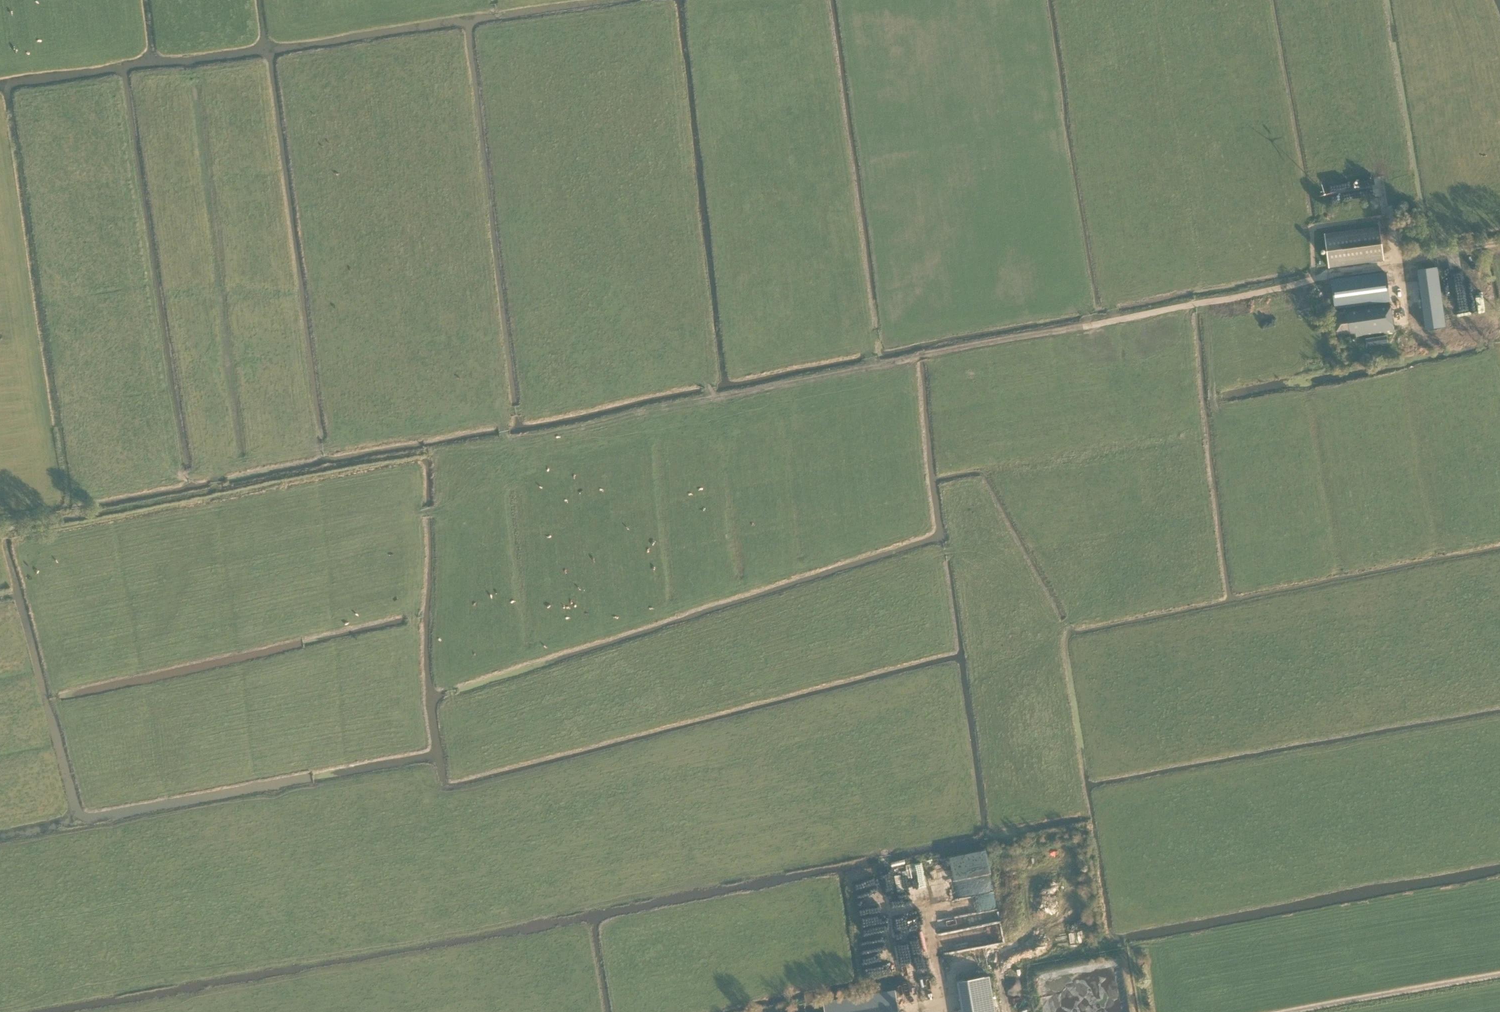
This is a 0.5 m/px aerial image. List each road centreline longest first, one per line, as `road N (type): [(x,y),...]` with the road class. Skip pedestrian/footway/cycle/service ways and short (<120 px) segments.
road 1 (track): [(427,451),(0,530)]

